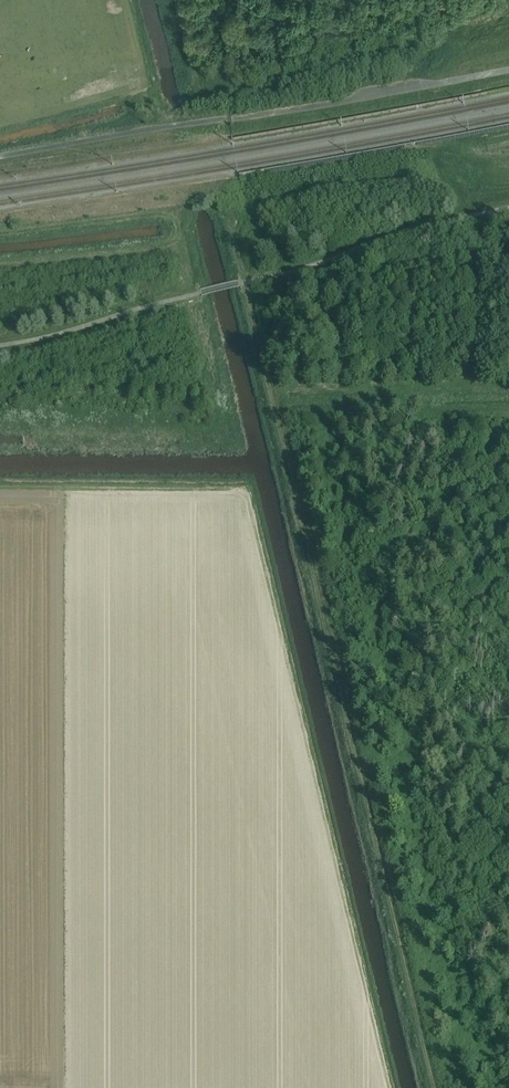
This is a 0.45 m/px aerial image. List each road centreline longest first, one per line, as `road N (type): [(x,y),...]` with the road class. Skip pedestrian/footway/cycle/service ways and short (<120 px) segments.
road 1 (track): [(435,1087),(276,415),(508,410)]
road 2 (track): [(194,294),(174,225),(163,214),(0,233)]
road 3 (track): [(276,415),(230,223)]
road 4 (track): [(508,769),(422,765),(363,784)]

